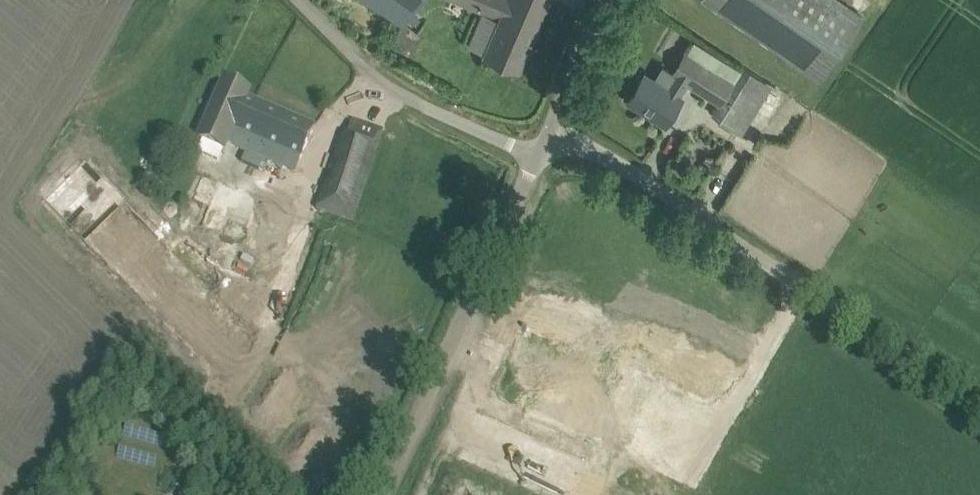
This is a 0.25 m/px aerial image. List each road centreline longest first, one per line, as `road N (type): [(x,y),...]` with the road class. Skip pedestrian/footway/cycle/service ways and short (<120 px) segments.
road 1 (unclassified): [(979,404),(554,123)]
road 2 (unclassified): [(382,494),(535,165)]
road 3 (unclassified): [(535,165),(375,80),(295,0)]
road 4 (unclassified): [(554,123),(602,0)]

